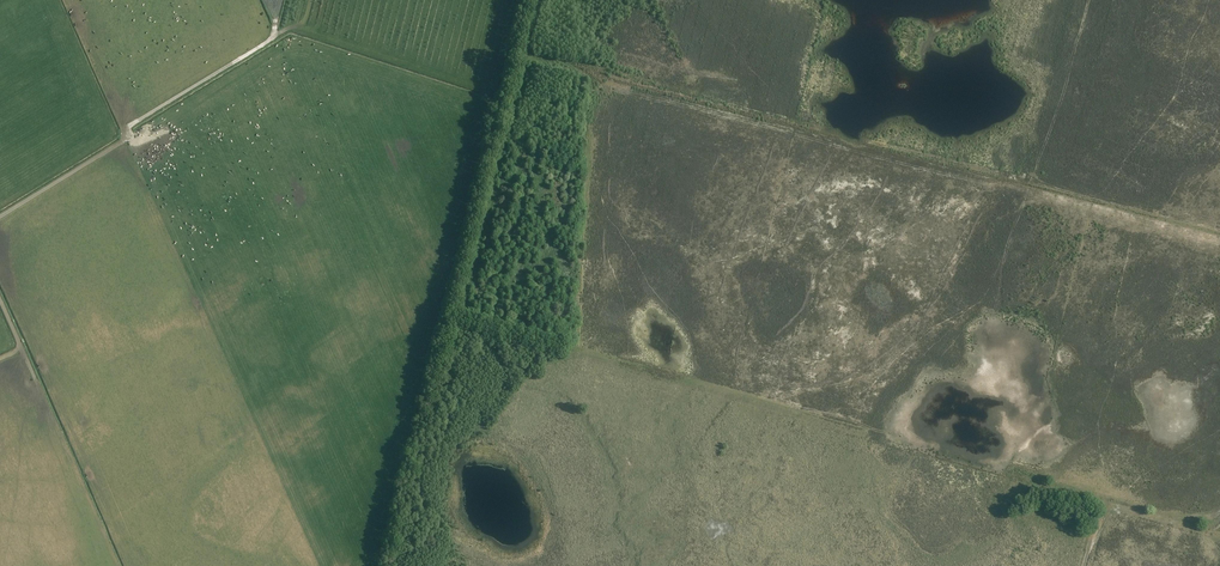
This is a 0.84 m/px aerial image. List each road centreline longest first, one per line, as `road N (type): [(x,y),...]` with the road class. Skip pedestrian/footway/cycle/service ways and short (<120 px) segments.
road 1 (track): [(0,216),(125,140),(129,126),(274,33)]

